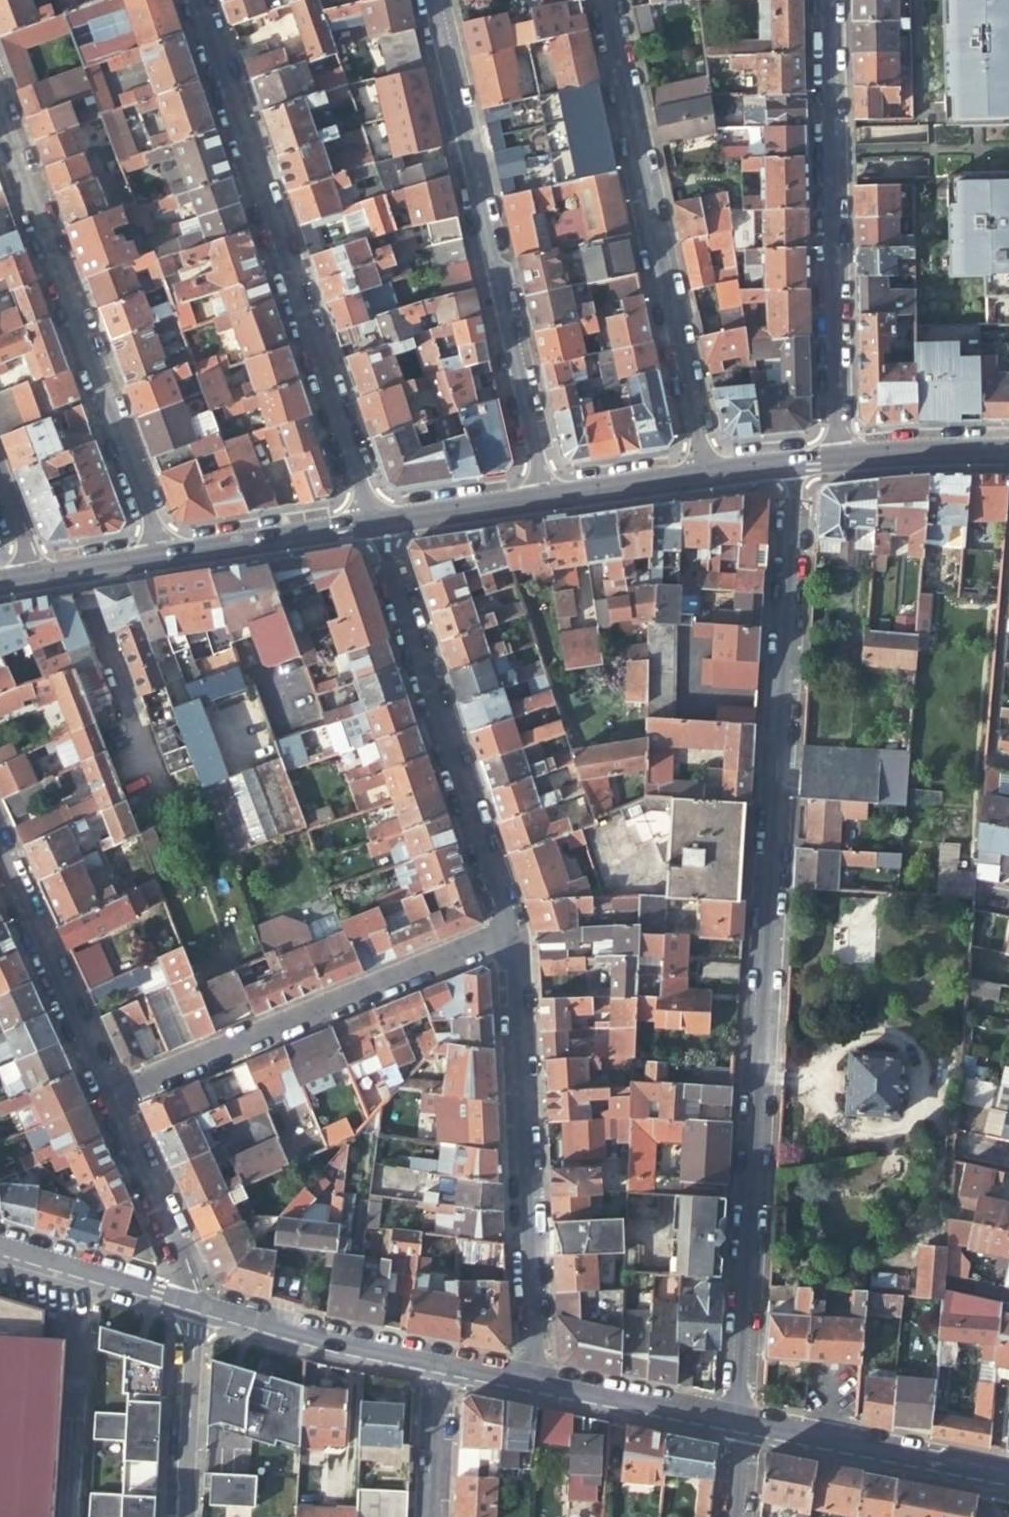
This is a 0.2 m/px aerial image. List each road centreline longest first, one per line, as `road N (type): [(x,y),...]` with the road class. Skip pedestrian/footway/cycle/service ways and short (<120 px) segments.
road 1 (residential): [(741,1424),(792,457)]
road 2 (residential): [(371,517),(196,0)]
road 3 (residential): [(427,0),(538,489)]
road 4 (residential): [(709,466),(603,0)]
road 5 (residential): [(0,125),(158,551)]
road 6 (residential): [(827,0),(835,454)]
road 7 (residential): [(533,1381),(510,932)]
road 8 (residential): [(510,932),(105,1099)]
road 9 (residential): [(510,932),(371,517)]
road 10 (residential): [(741,1424),(1008,1476)]
road 11 (residential): [(0,868),(105,1099)]
road 12 (residential): [(197,1303),(325,1341),(437,1363)]
road 13 (residential): [(105,1099),(197,1303)]
road 14 (residential): [(179,1516),(187,1300)]
road 15 (secondary): [(158,551),(371,517)]
road 16 (residential): [(533,1381),(741,1424)]
road 17 (residential): [(0,1246),(187,1300)]
road 18 (secondary): [(835,454),(1008,448)]
road 19 (secondary): [(538,489),(709,466)]
road 20 (secondary): [(371,517),(538,489)]
road 21 (residential): [(430,1516),(437,1363)]
road 22 (secondary): [(27,572),(158,551)]

